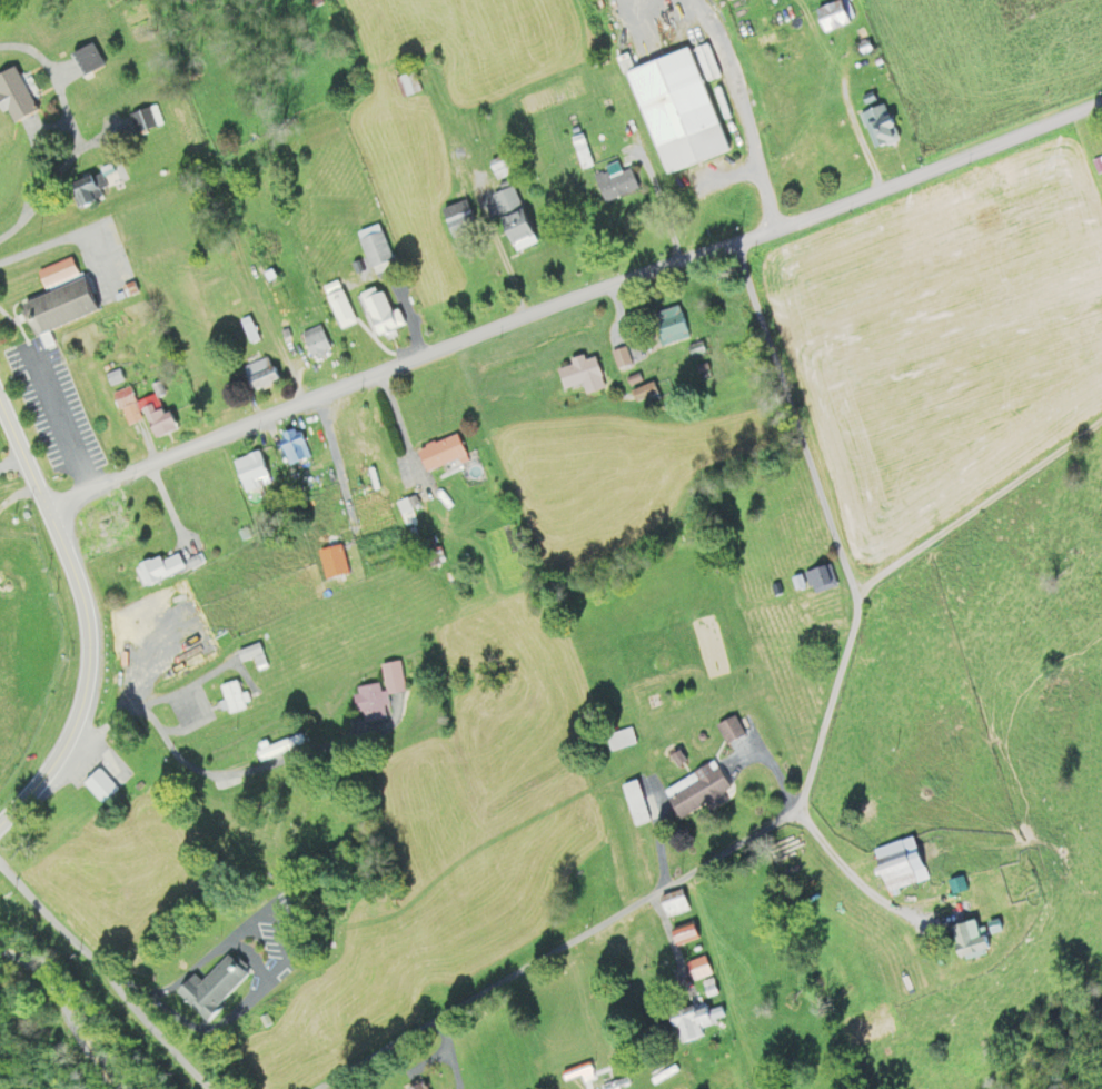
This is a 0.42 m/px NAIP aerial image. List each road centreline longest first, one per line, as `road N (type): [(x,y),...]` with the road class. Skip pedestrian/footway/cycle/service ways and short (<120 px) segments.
road 1 (residential): [(734,241),(855,611),(805,784),(794,806),(317,1088)]
road 2 (tertiary): [(50,516),(88,489),(576,295),(777,226),(1101,97)]
road 3 (primary): [(0,828),(50,778),(89,686),(92,652),(87,607),(0,403)]
road 4 (residential): [(206,1088),(120,1001),(101,969),(0,872)]
road 5 (residential): [(116,1088),(63,1003),(26,959),(0,950)]

